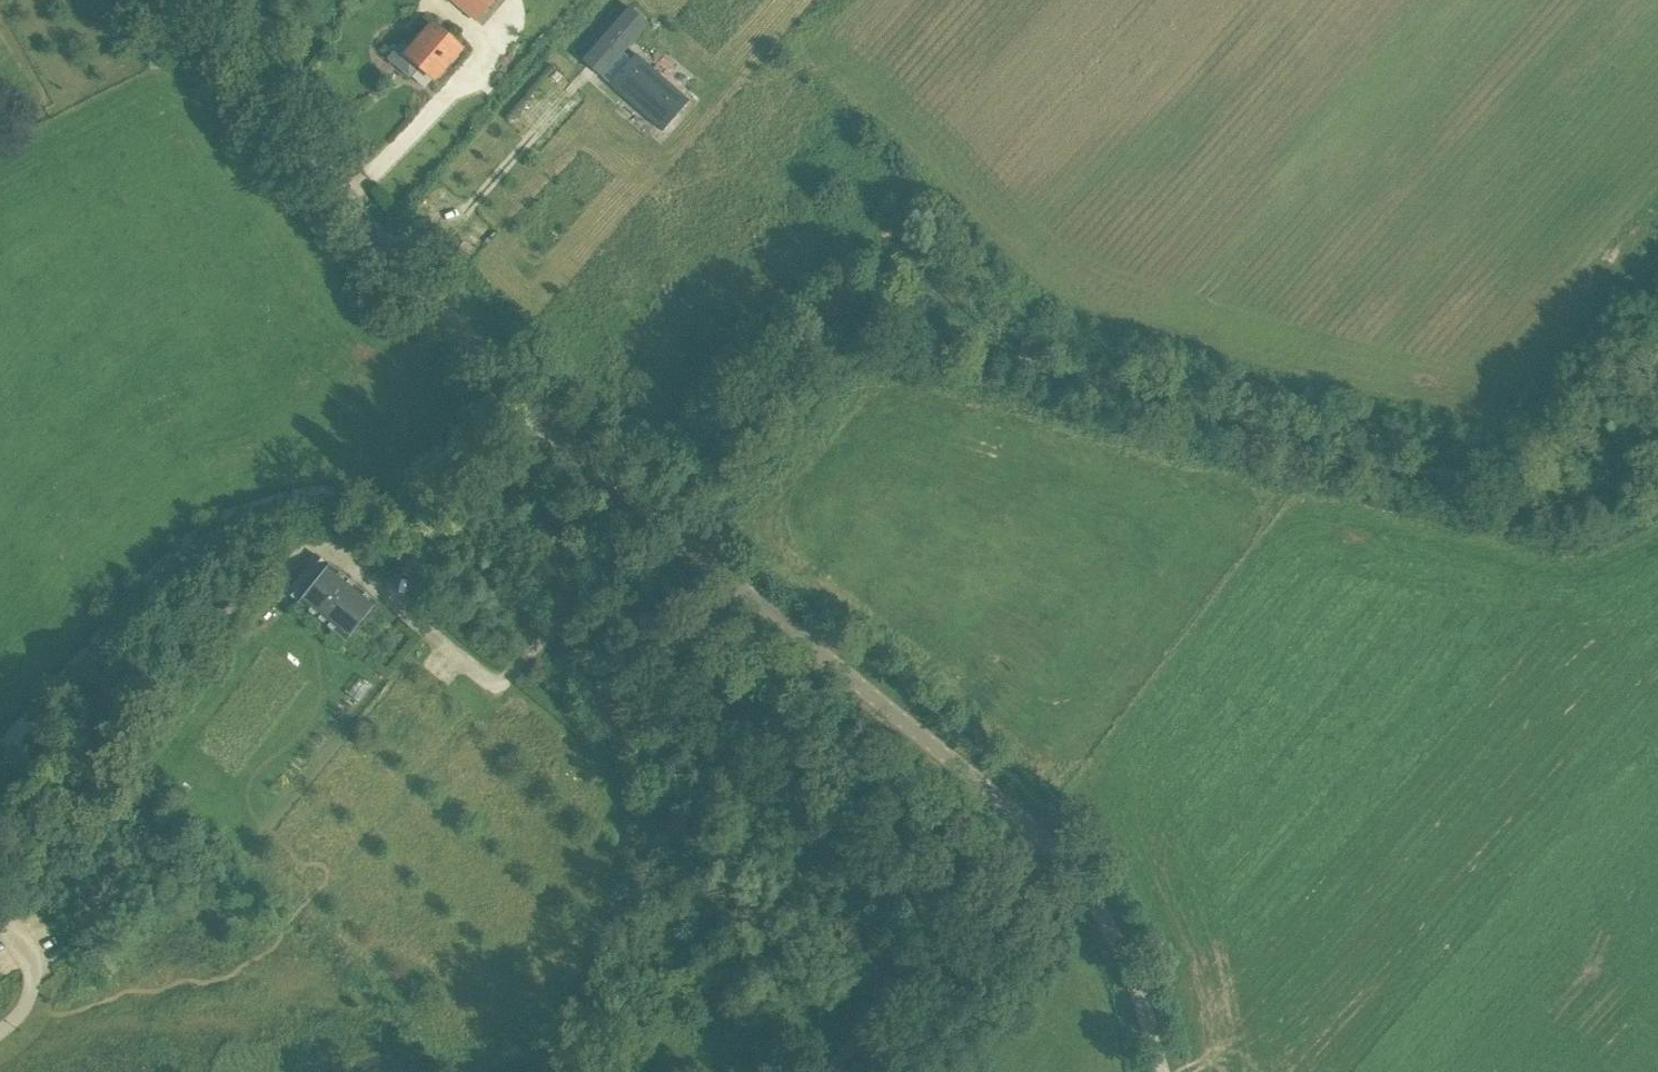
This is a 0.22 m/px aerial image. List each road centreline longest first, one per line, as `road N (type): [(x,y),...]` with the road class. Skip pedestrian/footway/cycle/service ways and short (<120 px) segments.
road 1 (unclassified): [(1162,1071),(1134,976),(1101,905),(1015,804),(694,551),(527,400),(258,90),(205,0)]
road 2 (track): [(654,515),(813,335),(846,310),(880,311),(1558,514),(1657,421)]
road 3 (track): [(580,597),(261,962),(152,1020),(0,1035)]
road 4 (track): [(1049,842),(848,1071)]

